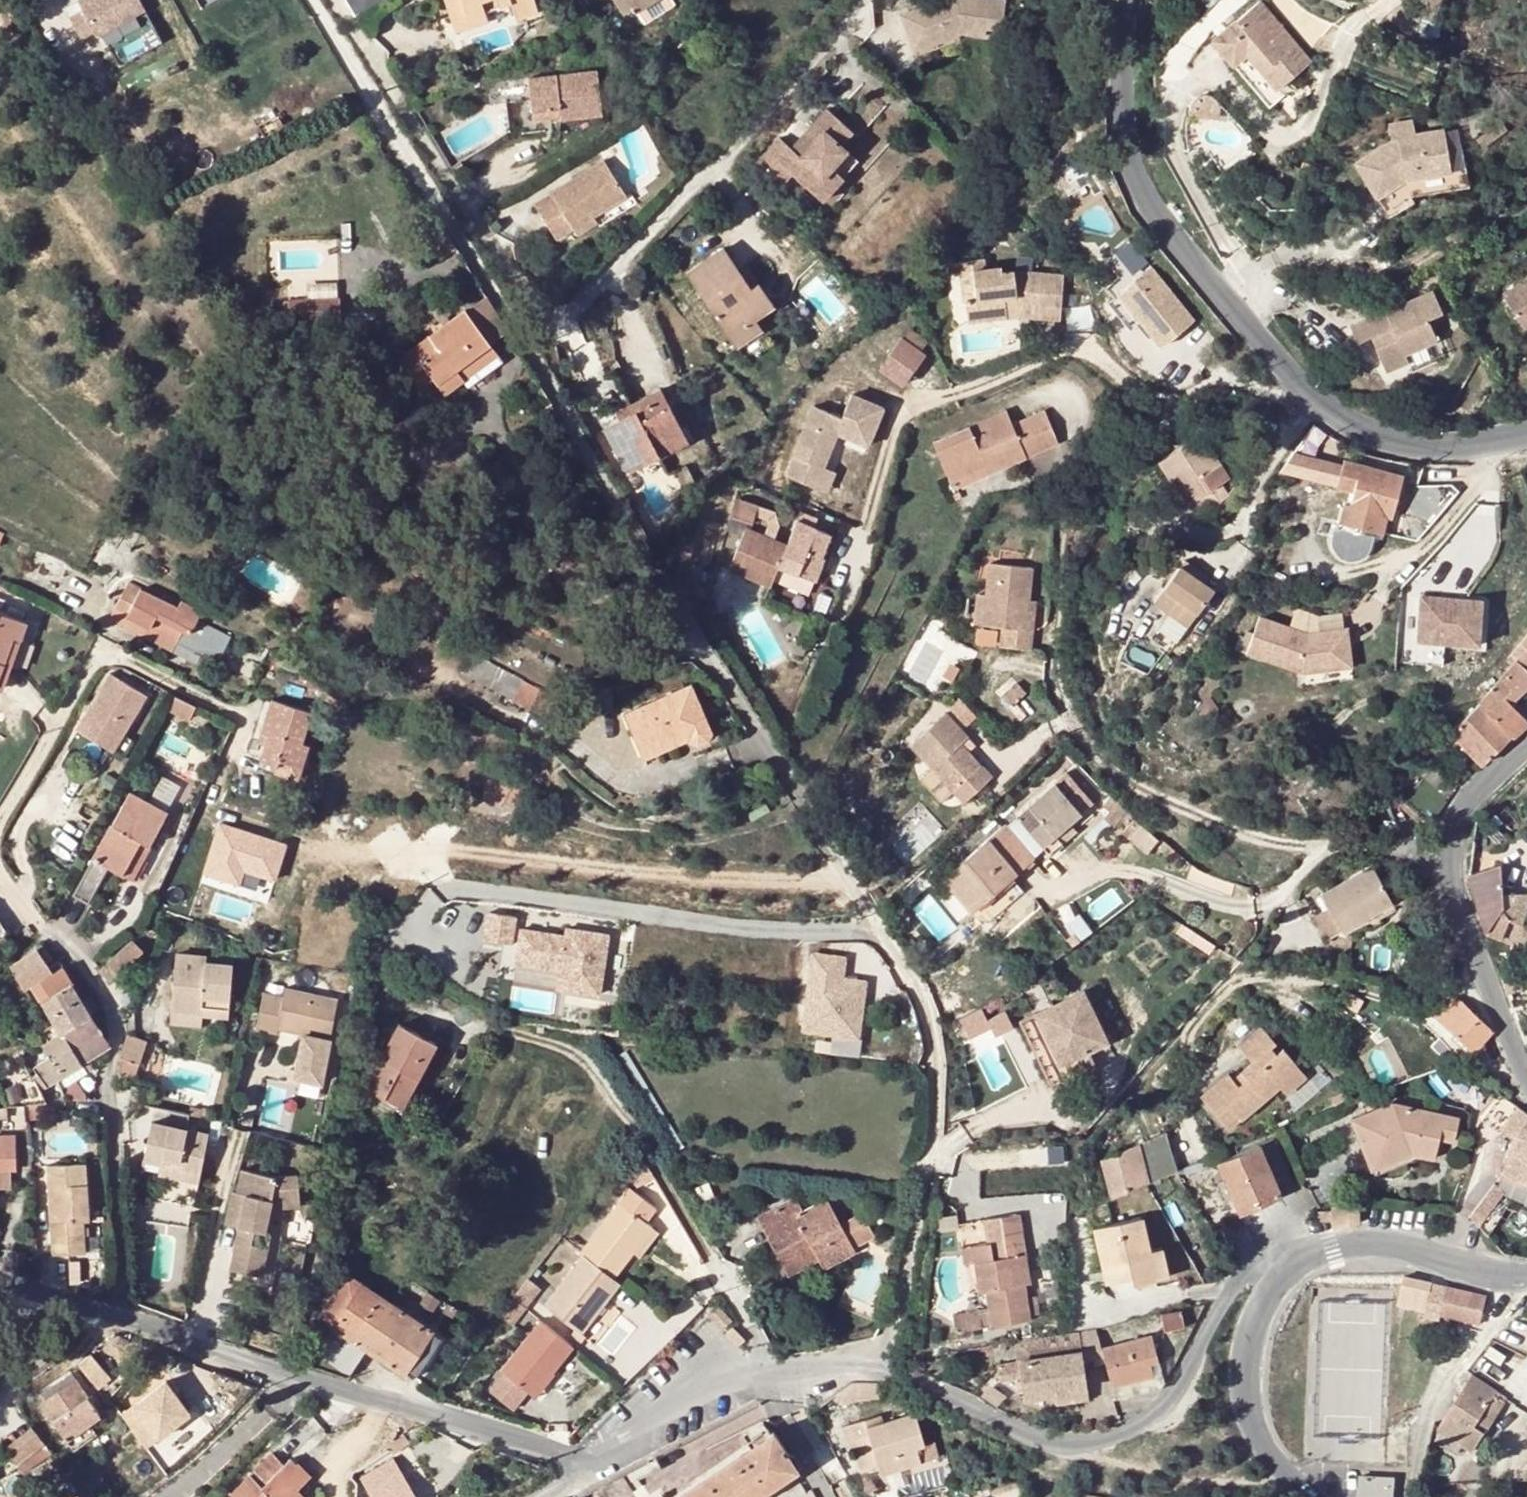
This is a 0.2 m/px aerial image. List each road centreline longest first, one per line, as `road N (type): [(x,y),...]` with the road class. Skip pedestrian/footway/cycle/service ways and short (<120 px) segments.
road 1 (residential): [(313,0),(514,321),(695,638),(922,986),(942,1062),(884,1369)]
road 2 (residential): [(334,0),(531,297),(568,304),(861,0)]
road 3 (tertiary): [(1123,0),(1133,139),(1155,212),(1205,291),(1298,402),(1375,452),(1419,464),(1463,462),(1526,445)]
road 4 (residential): [(1307,1255),(1270,1255),(1149,1417),(1098,1440),(1034,1432),(884,1369)]
road 5 (residential): [(0,875),(60,939),(121,1029),(102,1086),(125,1318)]
road 6 (residential): [(1323,844),(1245,835),(1146,798),(1108,762),(1075,720),(1054,664),(1067,552)]
road 7 (residential): [(771,1370),(608,1090),(586,1064),(505,1032)]
road 8 (residential): [(246,710),(113,657),(86,664),(0,816)]
road 9 (residential): [(298,1373),(543,1450),(572,1472)]
road 10 (tertiary): [(1307,1255),(1263,1309),(1249,1382),(1256,1419),(1317,1496)]
road 11 (tertiary): [(1526,1276),(1454,1267),(1382,1246),(1336,1242),(1307,1255)]
road 12 (residential): [(771,1370),(730,1379),(572,1472)]
road 13 (tertiary): [(1453,879),(1526,1069)]
road 14 (residential): [(125,1318),(298,1373)]
road 15 (residential): [(298,1373),(266,1416),(172,1496)]
road 16 (tertiary): [(1526,747),(1464,809),(1452,836),(1453,879)]
road 17 (residential): [(1453,879),(1412,868),(1388,848),(1323,844)]
road 18 (residential): [(0,1280),(125,1318)]

